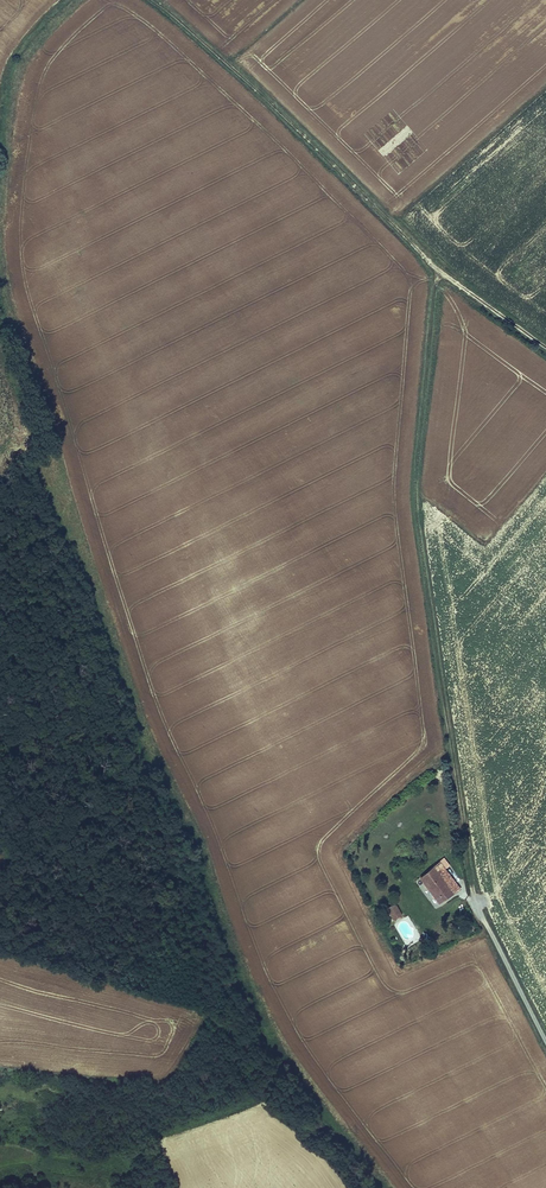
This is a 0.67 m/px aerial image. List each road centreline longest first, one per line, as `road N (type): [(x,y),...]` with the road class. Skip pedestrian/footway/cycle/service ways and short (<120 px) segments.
road 1 (track): [(434,258),(417,518),(477,901)]
road 2 (track): [(155,0),(434,258)]
road 3 (unclassified): [(477,901),(545,1033)]
road 4 (track): [(434,258),(545,337)]

